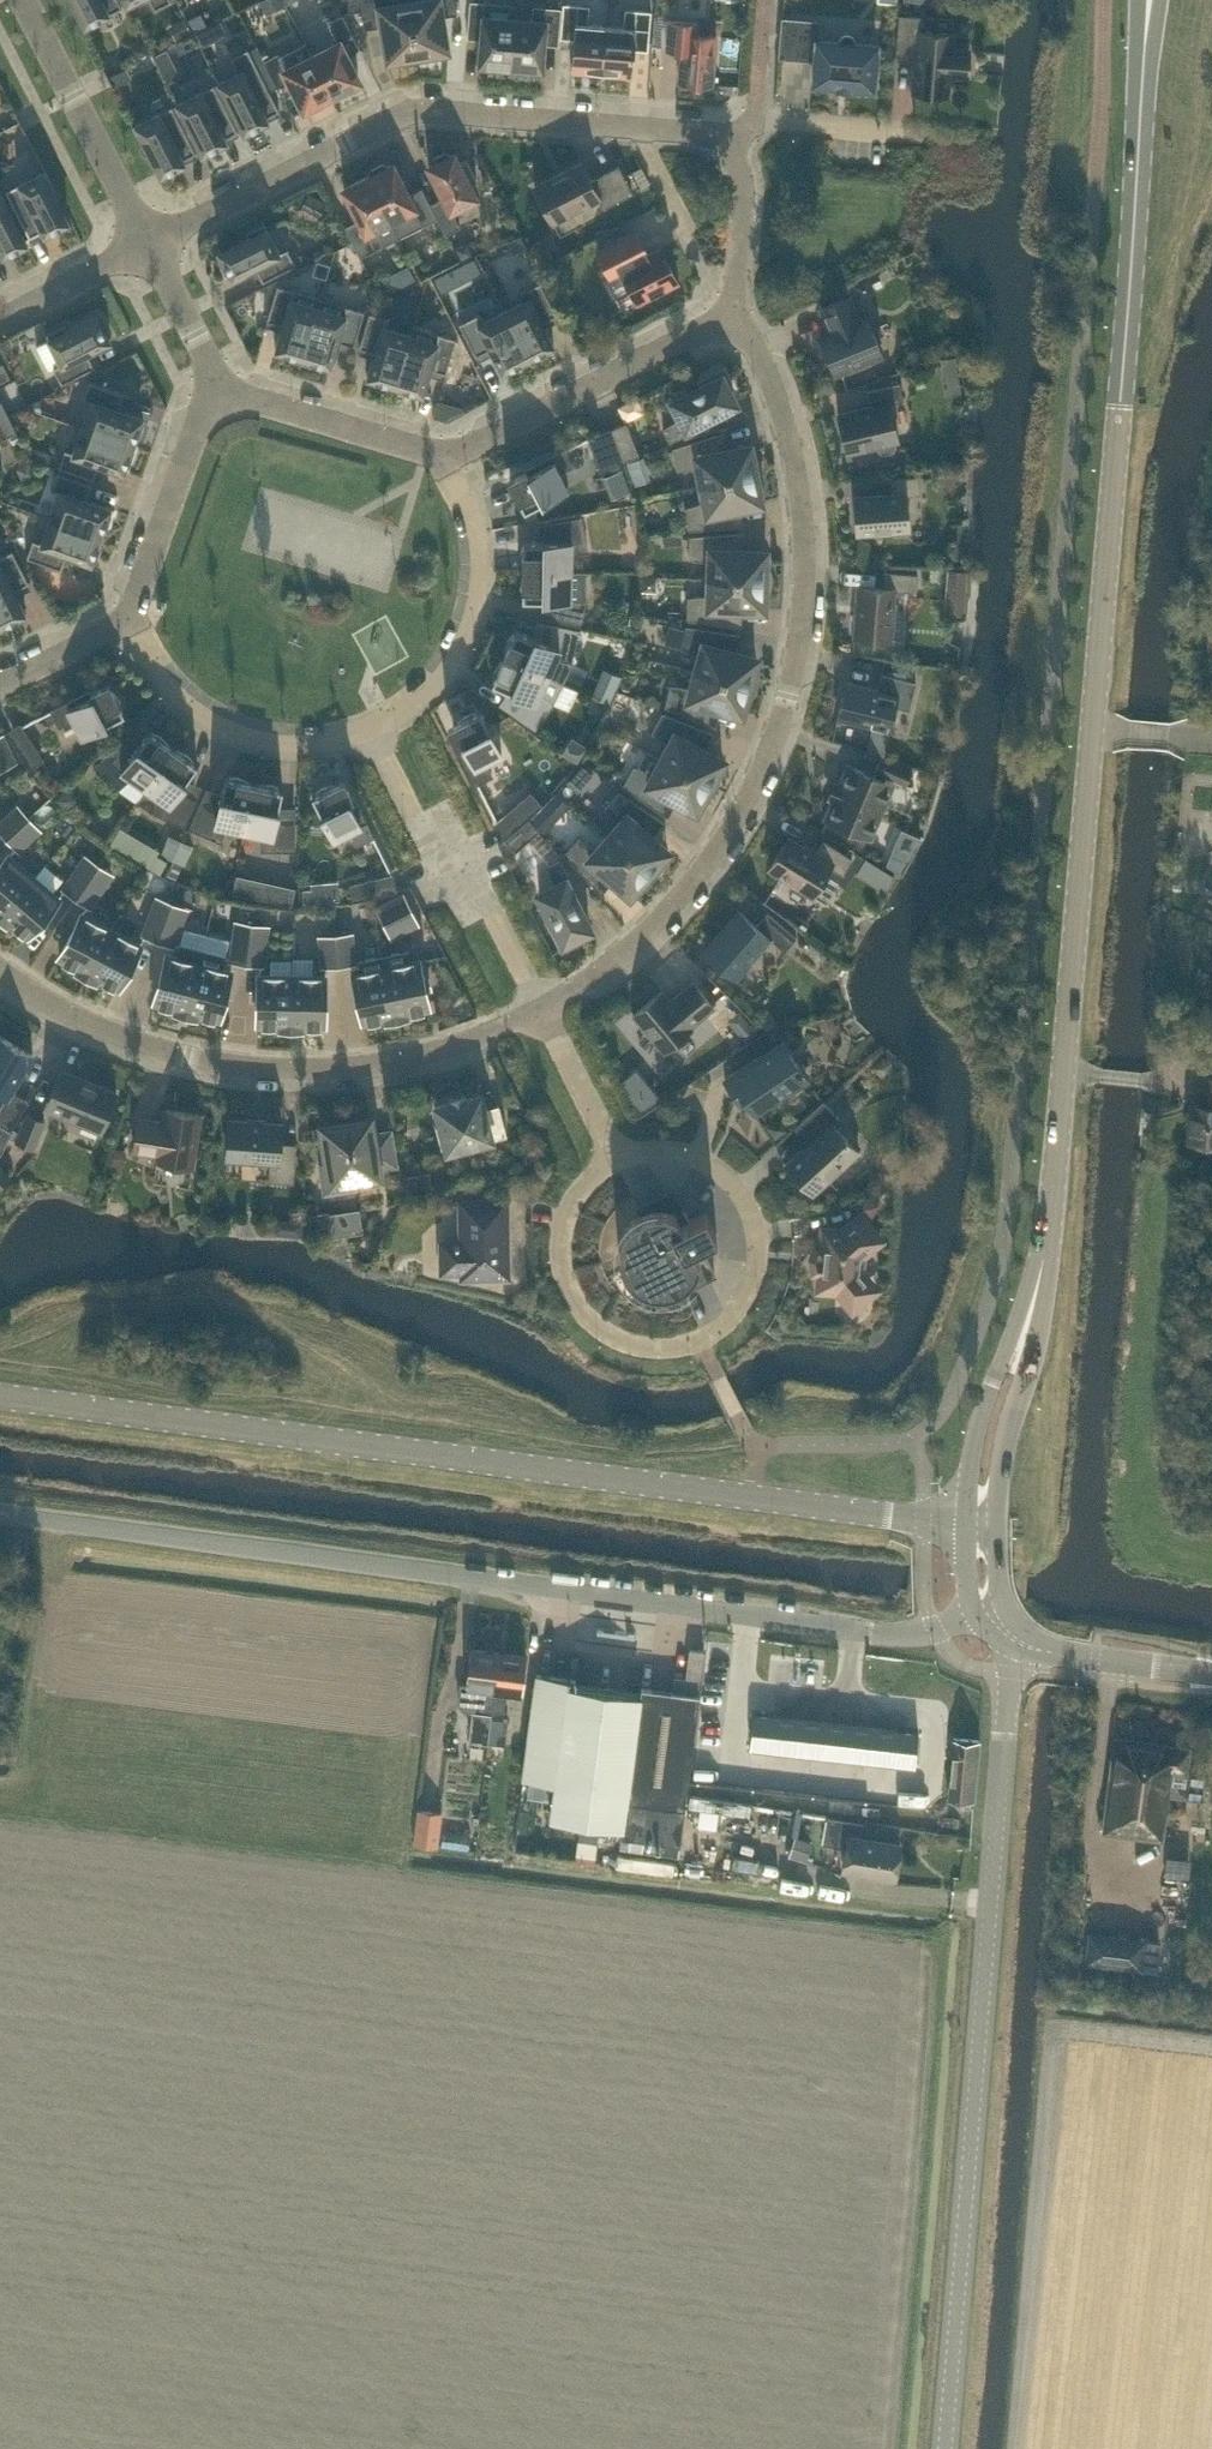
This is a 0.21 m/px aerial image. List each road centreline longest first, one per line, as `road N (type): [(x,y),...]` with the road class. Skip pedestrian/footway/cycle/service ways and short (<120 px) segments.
road 1 (tertiary): [(1025,1329),(1044,1262),(1062,1119),(1150,0)]
road 2 (unclassified): [(986,1608),(921,1633),(870,1630),(0,1513)]
road 3 (secondary): [(963,1520),(0,1397)]
road 4 (unclassified): [(944,2448),(1013,1636)]
road 5 (residential): [(540,1017),(610,974),(717,862),(760,781),(804,649),(810,510),(775,402),(737,322)]
road 6 (residential): [(143,243),(377,127),(432,117),(738,135)]
road 7 (residential): [(617,1157),(646,1148),(705,1156),(749,1196),(763,1254),(742,1310),(720,1331),(693,1344),(634,1345),(584,1312),(561,1257),(563,1227),(592,1175)]
road 8 (residential): [(540,1017),(455,1047),(333,1071),(177,1058),(76,1024),(0,977)]
road 9 (residential): [(373,743),(438,701),(482,641),(500,595),(499,550),(461,454)]
road 10 (residential): [(540,1017),(373,743)]
road 11 (residential): [(461,454),(737,322)]
road 12 (residential): [(373,743),(300,757),(215,739),(123,637)]
road 13 (residential): [(123,637),(219,376)]
road 14 (residential): [(143,243),(24,0)]
road 15 (residential): [(461,454),(219,376)]
road 16 (tertiary): [(1025,1329),(996,1371),(979,1418),(963,1520)]
road 17 (secondary): [(1211,1672),(1053,1651),(1013,1636)]
road 18 (tertiary): [(996,1521),(1025,1329)]
road 19 (residential): [(737,322),(738,135)]
road 20 (residential): [(738,135),(911,140)]
road 21 (residential): [(0,318),(143,243)]
road 22 (residential): [(617,1157),(540,1017)]
road 23 (residential): [(219,376),(143,243)]
road 24 (residential): [(0,691),(123,637)]

